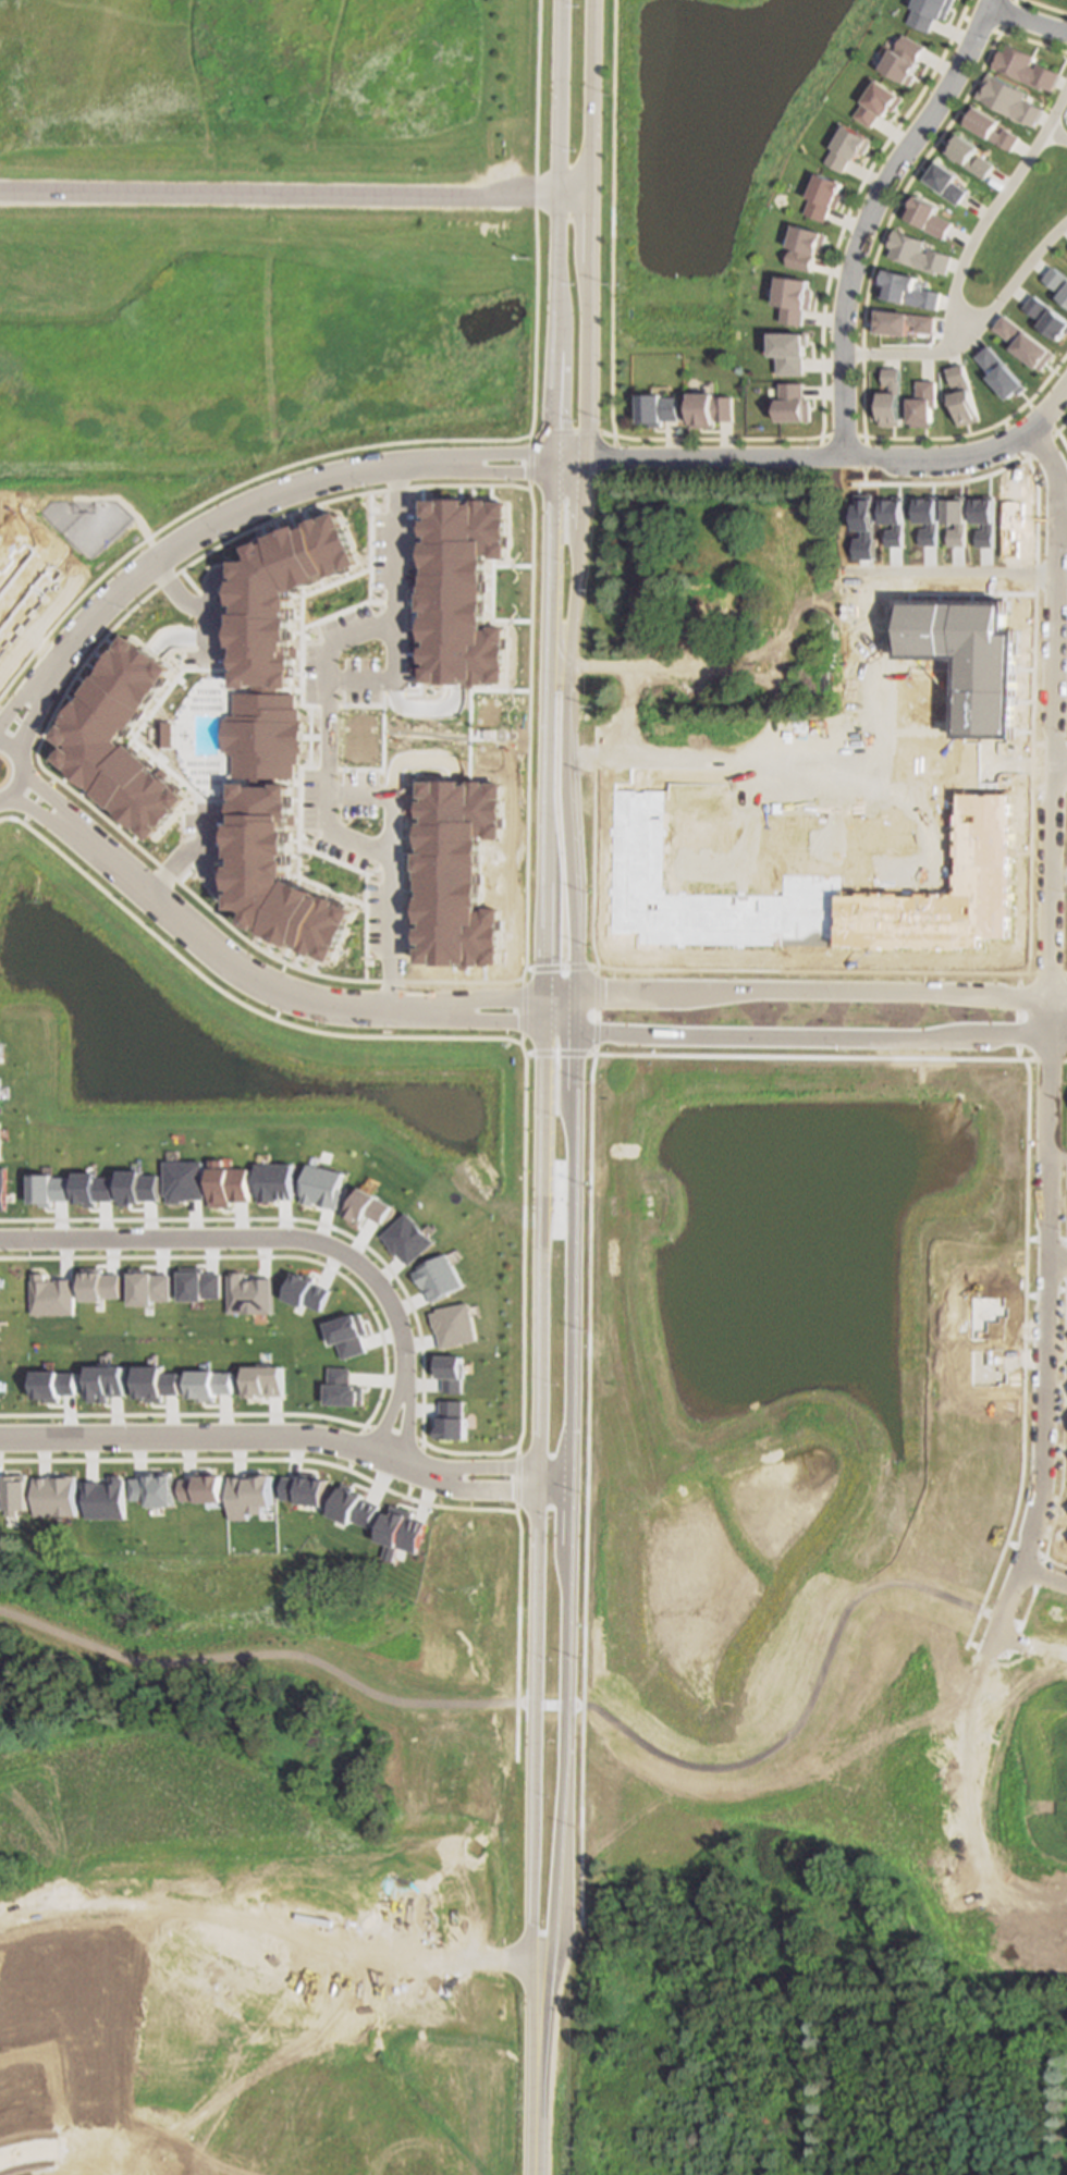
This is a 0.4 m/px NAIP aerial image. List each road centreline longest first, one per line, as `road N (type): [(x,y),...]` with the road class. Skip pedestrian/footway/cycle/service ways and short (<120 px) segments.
road 1 (residential): [(1025,434),(1053,474),(1058,509),(1043,1447),(968,1755),(964,1805),(972,1866)]
road 2 (tertiary): [(547,790),(532,2174)]
road 3 (tertiary): [(542,2174),(554,2130),(575,1028)]
road 4 (tertiary): [(575,1028),(580,936),(569,663),(588,493),(593,0)]
road 5 (tertiary): [(561,0),(547,790)]
road 6 (residential): [(589,455),(439,464),(292,492),(156,575),(72,641),(40,685)]
road 7 (residential): [(588,197),(0,191)]
road 8 (residential): [(1066,385),(1025,434),(972,455),(589,455)]
road 9 (residential): [(575,1028),(1066,1039)]
road 10 (residential): [(1066,997),(576,993)]
road 11 (residential): [(993,0),(956,79),(896,167),(861,244),(841,354),(842,453)]
road 12 (residential): [(403,1376),(398,1340),(373,1279),(346,1252),(318,1240),(0,1239)]
road 13 (residential): [(429,1472),(299,1434),(0,1436)]
road 14 (residential): [(433,1011),(318,1006),(260,983),(189,931),(77,826)]
road 15 (residential): [(321,1936),(265,1883),(210,1855),(147,1839),(90,1836),(27,1847),(0,1861)]
road 16 (residential): [(0,1917),(88,1904),(171,1905),(321,1936)]
road 17 (residential): [(557,1958),(394,1959),(321,1936)]
road 18 (residential): [(576,993),(433,1011)]
road 19 (residential): [(433,1011),(470,1022),(575,1028)]
road 20 (residential): [(429,1472),(459,1488),(566,1487)]
road 21 (residential): [(566,1466),(429,1472)]
road 22 (residential): [(0,2160),(124,2147)]

